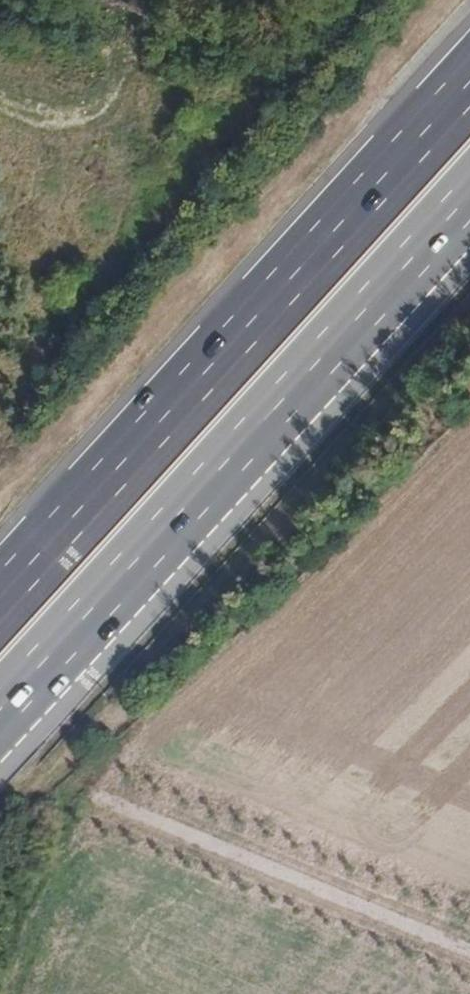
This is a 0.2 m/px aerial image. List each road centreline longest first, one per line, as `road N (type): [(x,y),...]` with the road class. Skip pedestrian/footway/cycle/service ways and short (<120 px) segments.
road 1 (motorway): [(0,723),(469,208)]
road 2 (motorway): [(469,82),(0,596)]
road 3 (unclassified): [(101,795),(469,947)]

